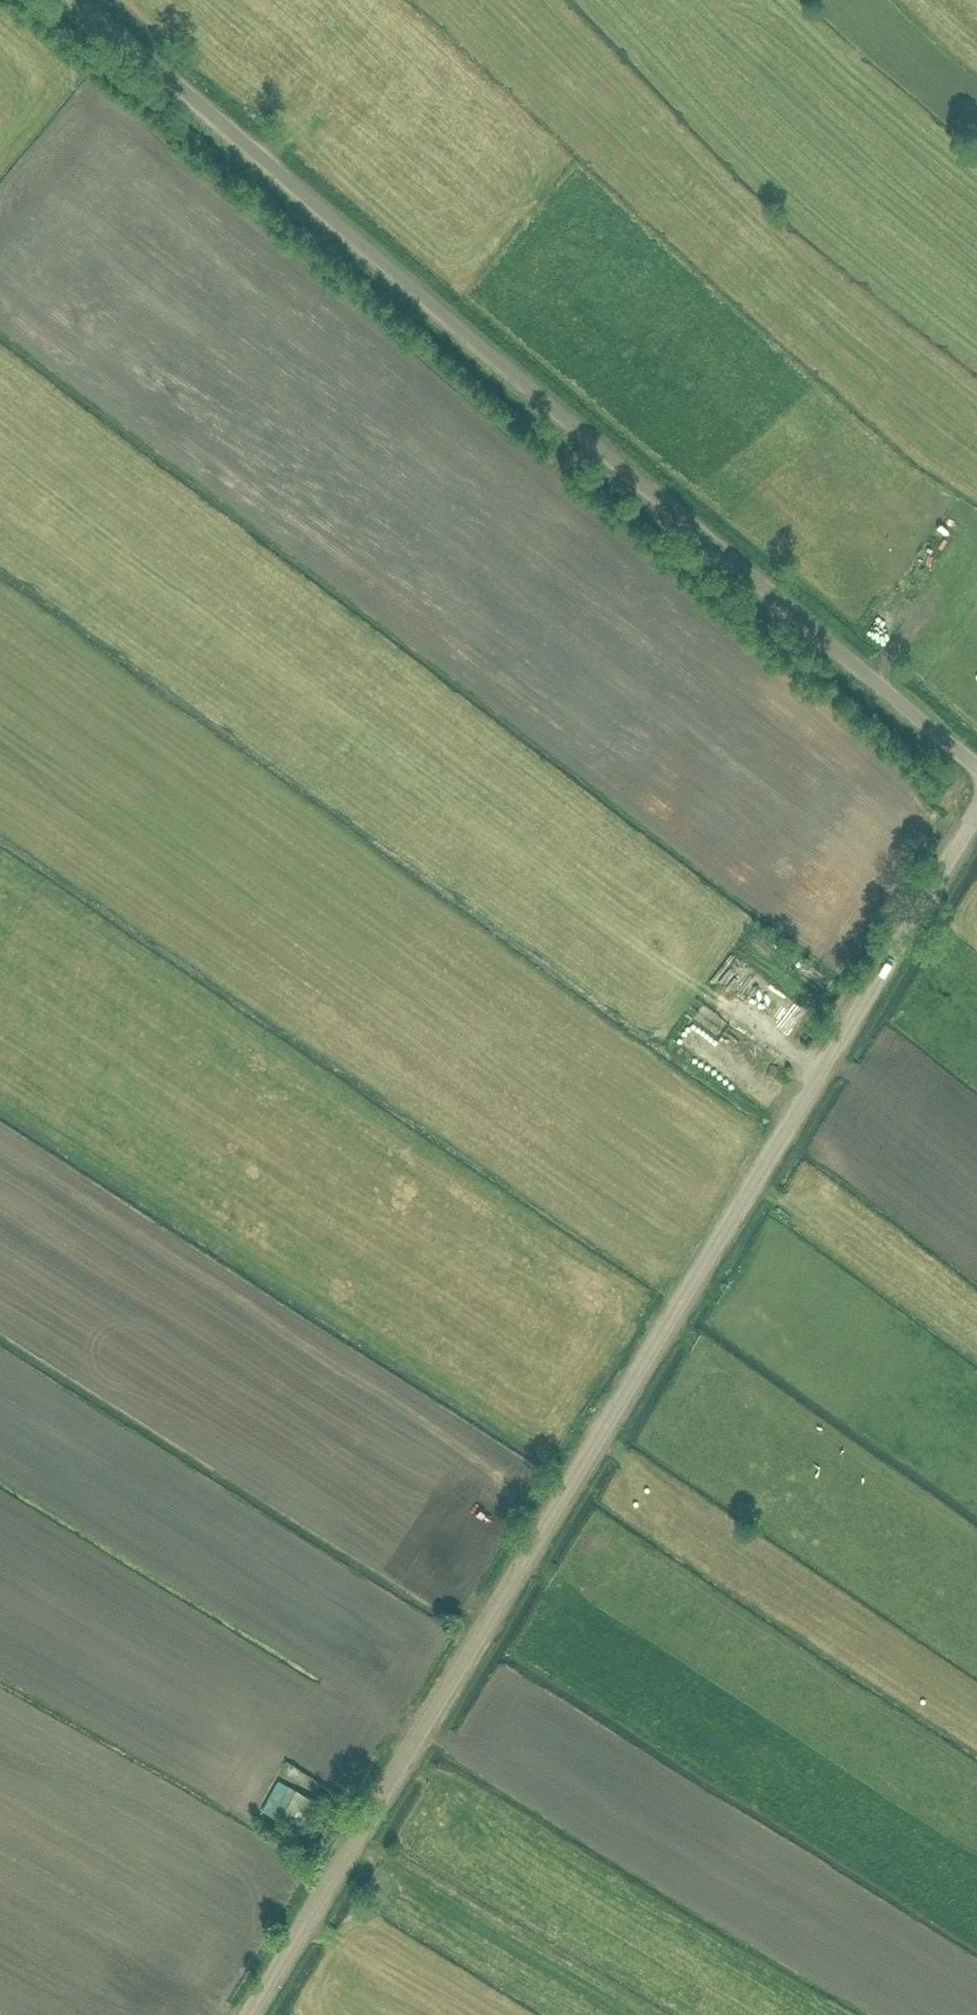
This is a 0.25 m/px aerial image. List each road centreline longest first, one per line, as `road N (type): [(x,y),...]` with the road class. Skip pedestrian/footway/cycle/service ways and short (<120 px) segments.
road 1 (unclassified): [(250,2014),(976,813)]
road 2 (unclassified): [(976,764),(764,592),(76,0)]

